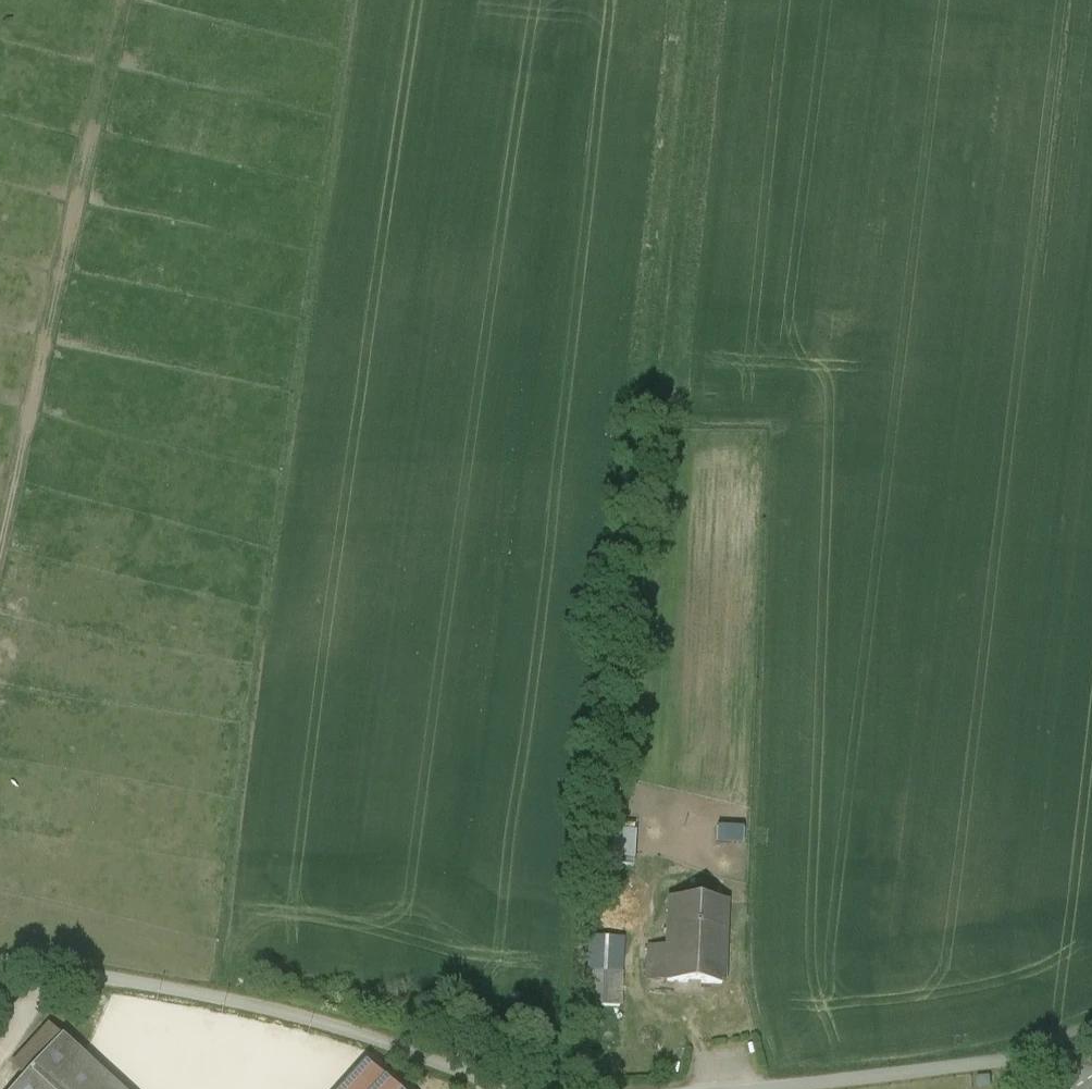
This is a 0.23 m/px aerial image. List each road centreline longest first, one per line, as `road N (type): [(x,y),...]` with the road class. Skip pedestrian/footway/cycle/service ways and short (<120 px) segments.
road 1 (unclassified): [(0,961),(315,1020),(528,1088)]
road 2 (track): [(0,545),(100,98)]
road 3 (unclassified): [(764,1088),(1032,1059),(1062,1067),(1089,1088)]

